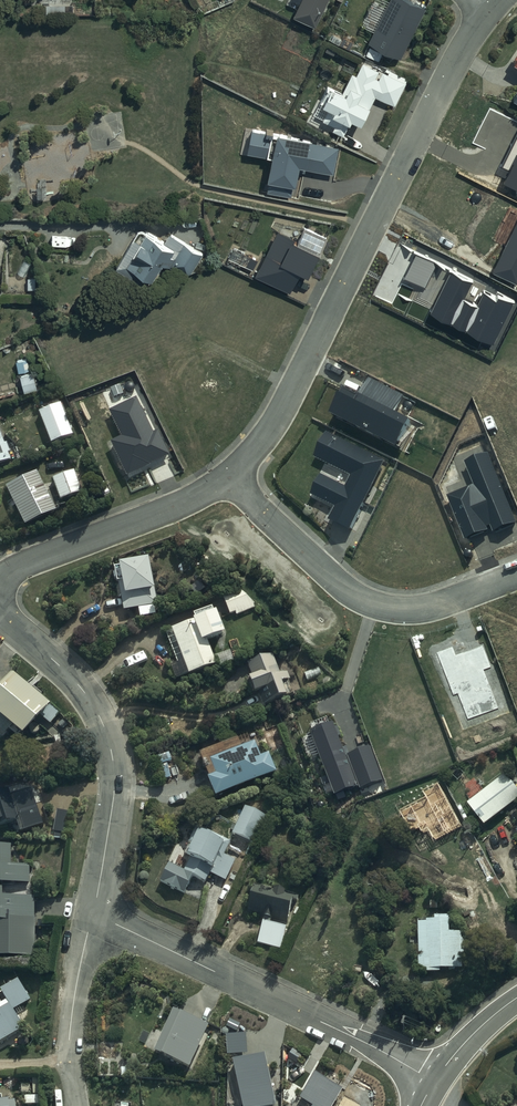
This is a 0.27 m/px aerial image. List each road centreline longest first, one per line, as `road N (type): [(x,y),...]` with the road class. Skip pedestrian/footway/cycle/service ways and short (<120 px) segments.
road 1 (residential): [(231,476),(285,407),(449,74),(490,12)]
road 2 (residential): [(94,914),(433,1082)]
road 3 (residential): [(0,614),(82,689),(110,745),(115,789),(94,914)]
road 4 (residential): [(231,476),(304,552),(368,603),(417,610),(516,576)]
road 5 (residential): [(0,581),(231,476)]
road 6 (residential): [(94,914),(71,1019),(77,1105)]

